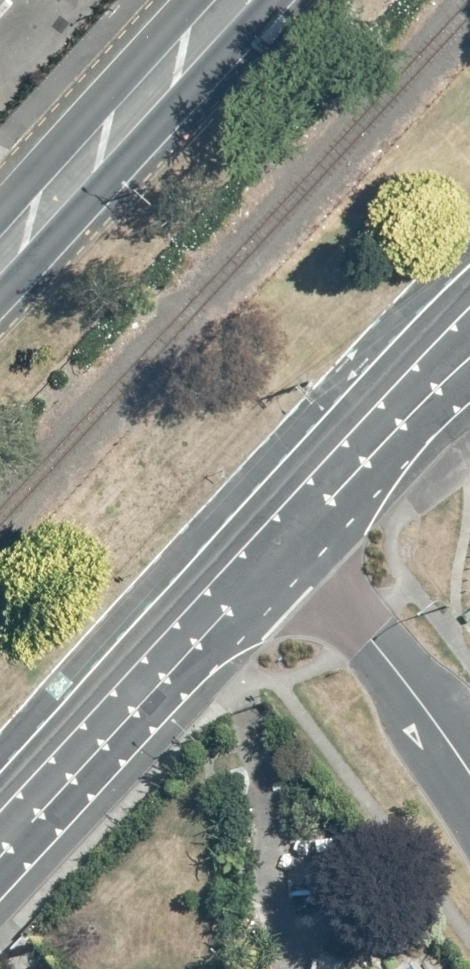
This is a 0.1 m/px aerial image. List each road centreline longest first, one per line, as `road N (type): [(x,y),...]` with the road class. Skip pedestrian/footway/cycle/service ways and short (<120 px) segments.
road 1 (tertiary): [(0,858),(280,555)]
road 2 (secondary): [(213,0),(0,234)]
road 3 (residential): [(469,773),(375,646),(280,555)]
road 4 (tertiary): [(280,555),(376,444),(469,355)]

